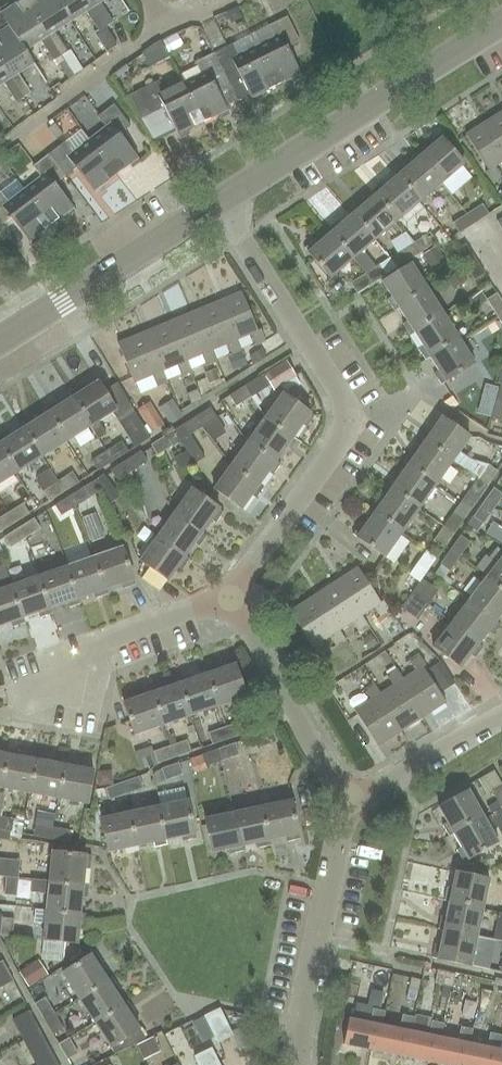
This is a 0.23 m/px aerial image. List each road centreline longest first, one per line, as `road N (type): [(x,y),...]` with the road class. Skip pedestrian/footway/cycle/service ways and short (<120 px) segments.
road 1 (residential): [(230,596),(356,424),(219,199)]
road 2 (residential): [(219,199),(501,21)]
road 3 (residential): [(302,1064),(297,1028),(348,808)]
road 4 (residential): [(0,339),(219,199)]
road 5 (residential): [(21,697),(75,681),(86,645),(230,596)]
road 6 (residential): [(348,808),(230,596)]
road 7 (residential): [(501,715),(348,808)]

